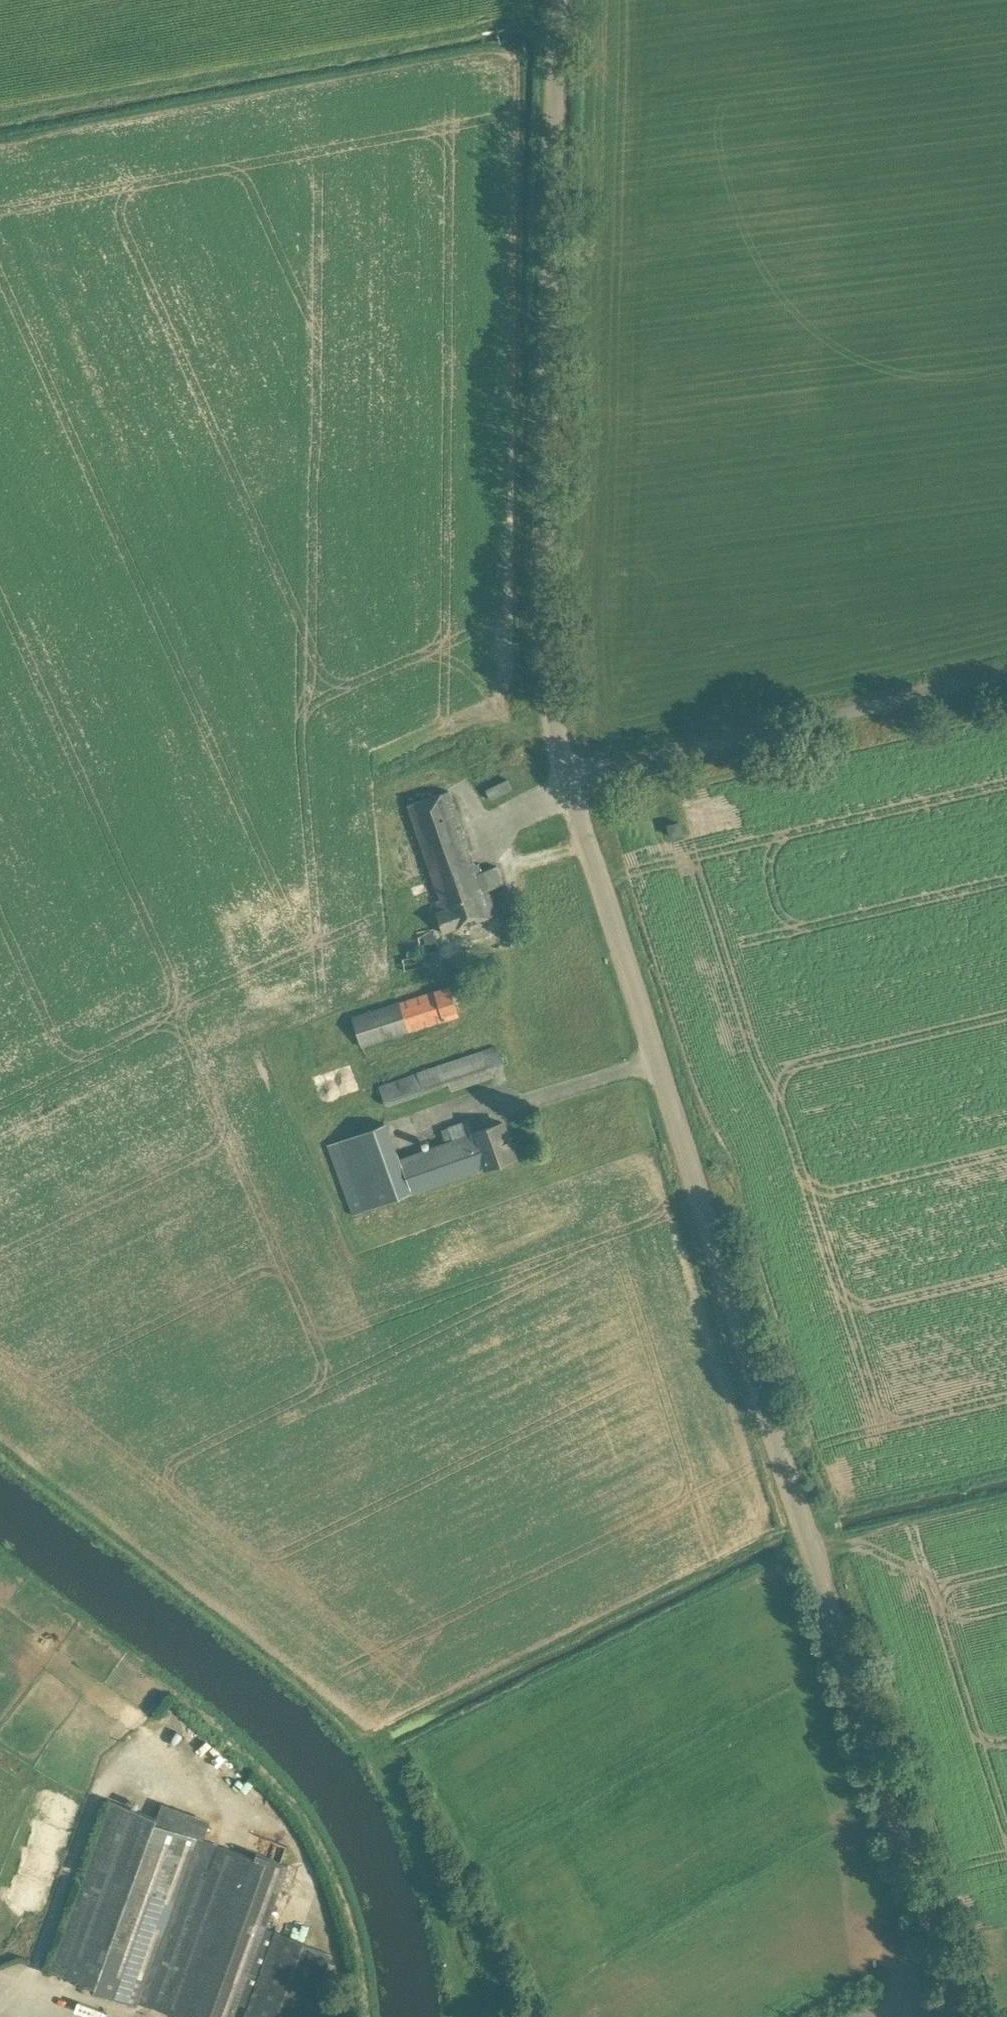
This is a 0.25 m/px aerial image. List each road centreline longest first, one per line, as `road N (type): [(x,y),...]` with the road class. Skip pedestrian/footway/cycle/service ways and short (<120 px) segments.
road 1 (unclassified): [(955,2016),(582,790)]
road 2 (unclassified): [(582,790),(559,710),(551,621),(568,0)]
road 3 (unclassified): [(582,790),(1006,685)]

